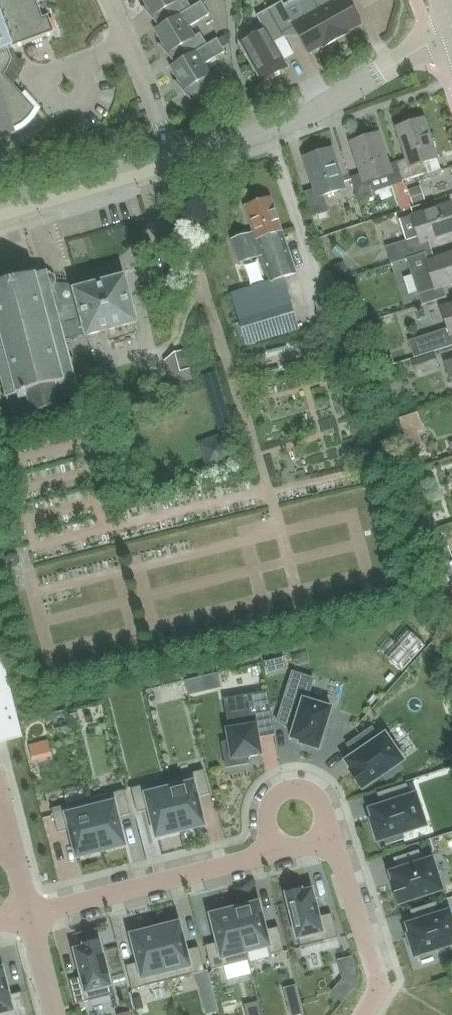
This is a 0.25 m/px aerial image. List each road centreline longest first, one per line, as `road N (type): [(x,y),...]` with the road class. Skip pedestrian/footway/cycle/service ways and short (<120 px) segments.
road 1 (unclassified): [(174,165),(348,94),(451,26)]
road 2 (residential): [(29,914),(260,855)]
road 3 (unclassified): [(0,217),(174,165)]
road 4 (residential): [(337,850),(379,980),(362,1014)]
road 5 (residential): [(260,855),(270,840),(268,806),(292,789),(318,800),(337,850)]
road 6 (residential): [(174,165),(128,47)]

